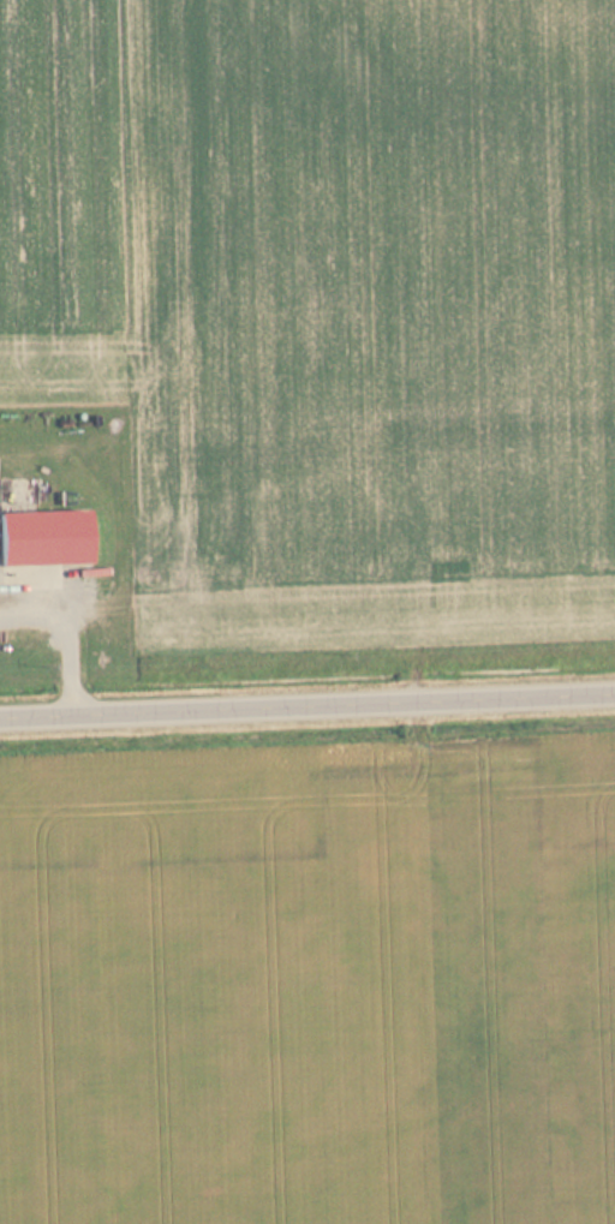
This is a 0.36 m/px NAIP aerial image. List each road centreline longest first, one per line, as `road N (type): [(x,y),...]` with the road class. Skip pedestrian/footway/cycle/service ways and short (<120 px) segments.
road 1 (secondary): [(0,715),(614,690)]

